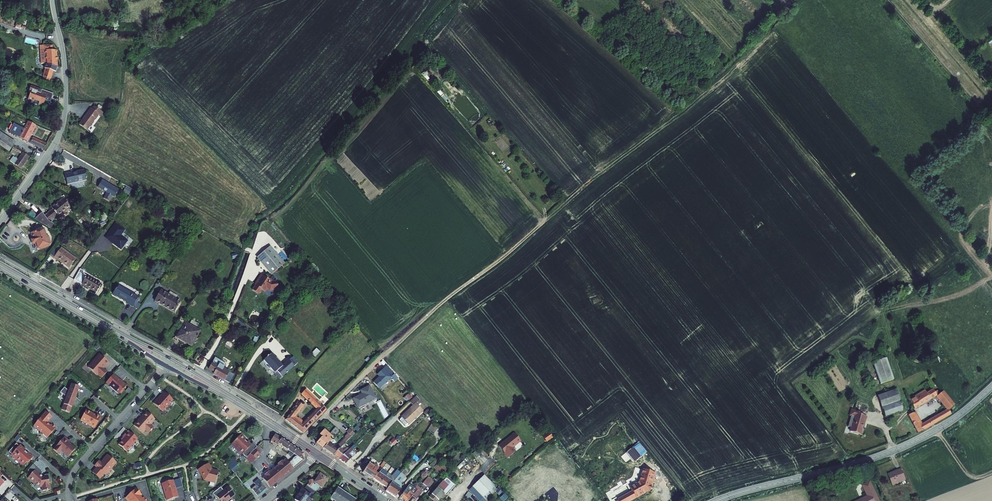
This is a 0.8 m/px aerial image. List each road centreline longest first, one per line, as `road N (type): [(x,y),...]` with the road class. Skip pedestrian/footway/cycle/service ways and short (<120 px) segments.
road 1 (track): [(793,0),(734,68),(383,356)]
road 2 (secondary): [(716,500),(897,450),(991,387)]
road 3 (residential): [(52,0),(65,74),(62,128),(0,221)]
road 4 (secondary): [(0,266),(167,361)]
road 5 (residential): [(71,500),(75,469),(167,361)]
road 6 (secondary): [(167,361),(300,443)]

